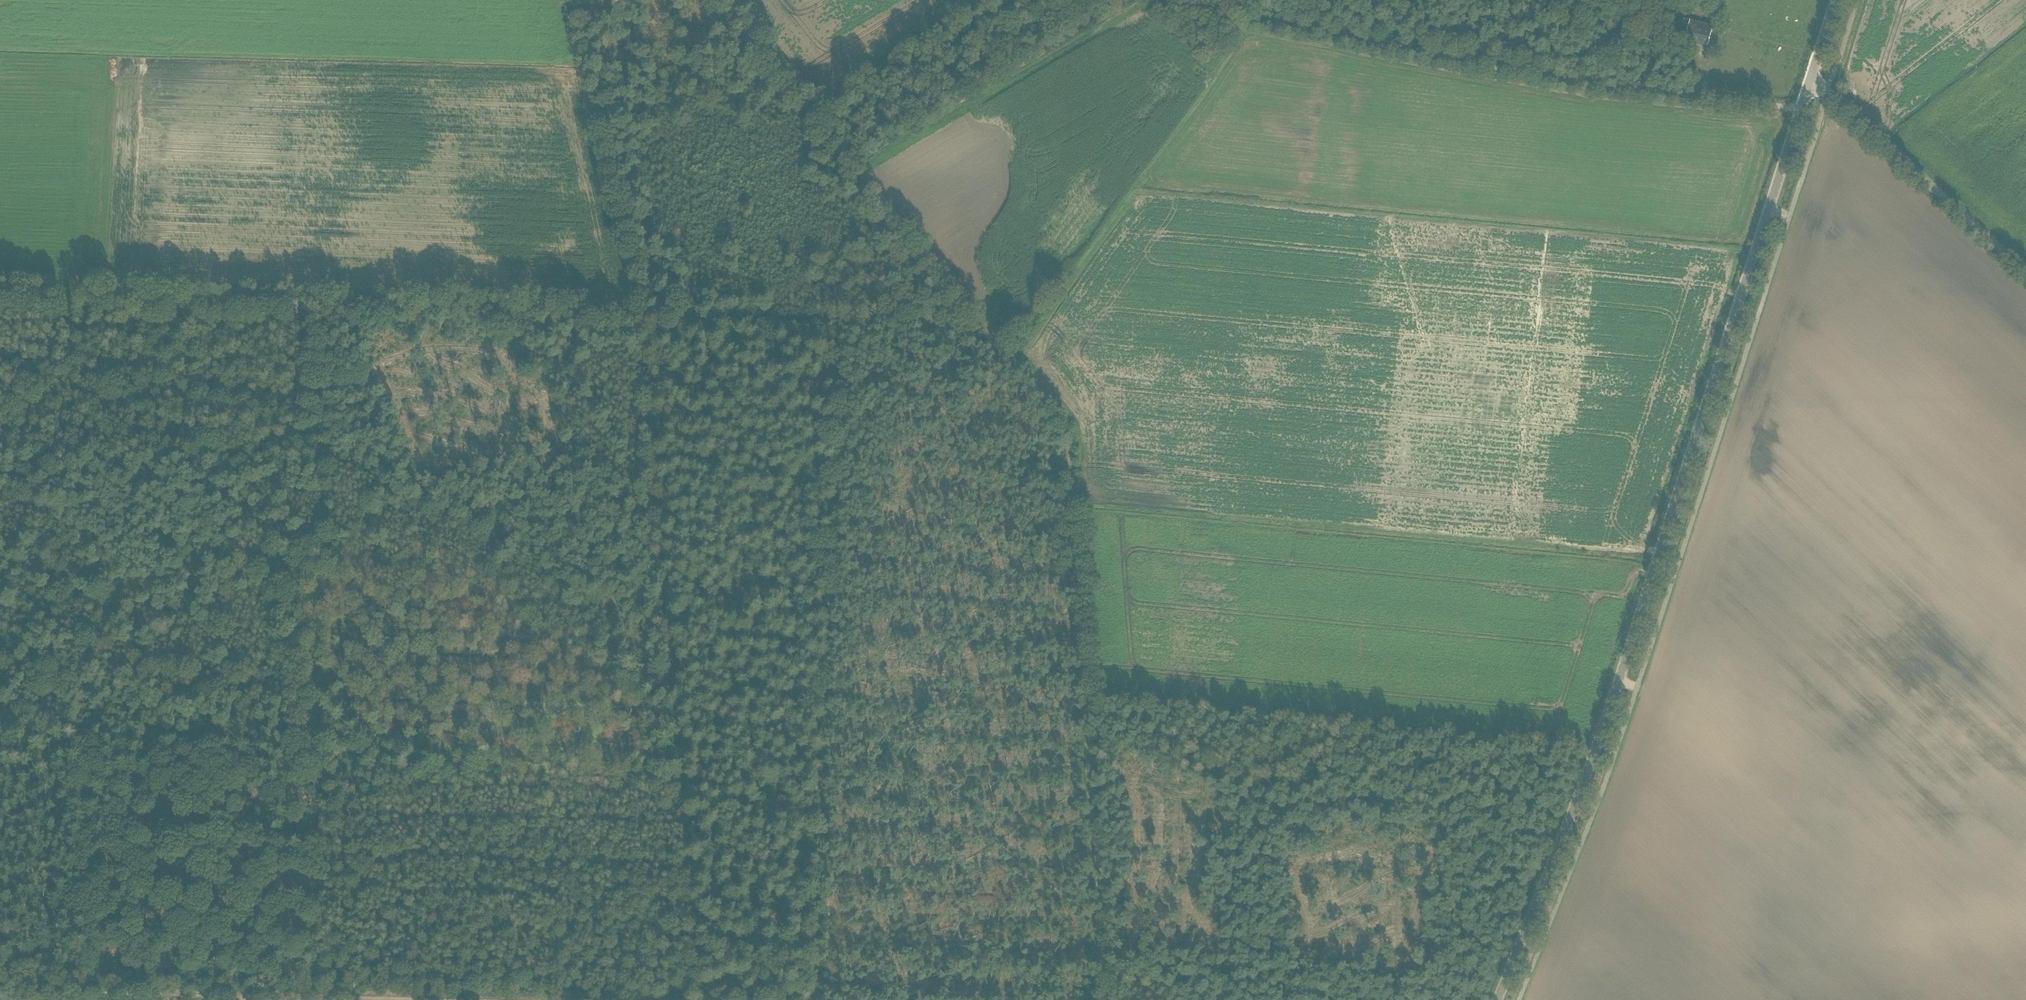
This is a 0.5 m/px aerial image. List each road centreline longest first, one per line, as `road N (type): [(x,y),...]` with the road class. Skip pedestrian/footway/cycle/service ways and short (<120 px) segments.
road 1 (track): [(994,323),(0,292)]
road 2 (tertiary): [(1498,999),(1614,697),(1810,84)]
road 3 (unclassified): [(2025,275),(1810,84)]
road 4 (track): [(318,740),(315,999)]
road 5 (track): [(0,990),(243,997)]
road 6 (track): [(855,157),(728,0)]

